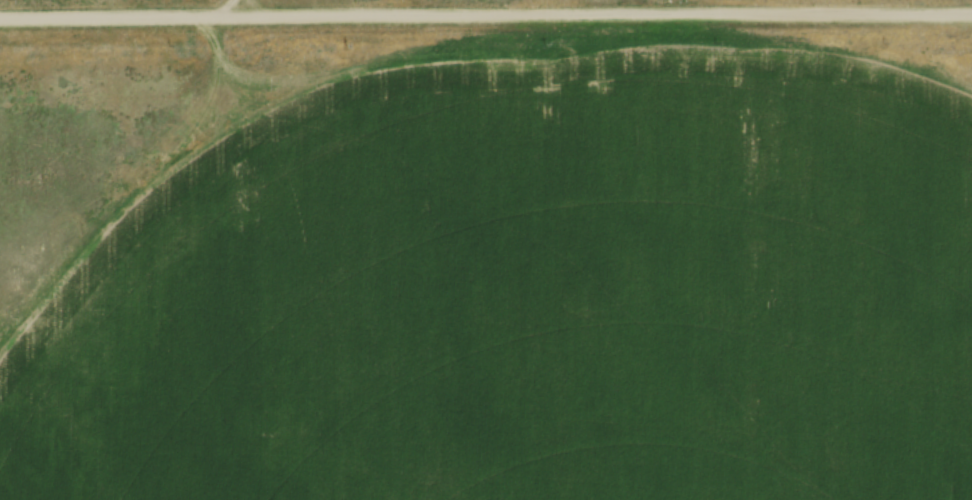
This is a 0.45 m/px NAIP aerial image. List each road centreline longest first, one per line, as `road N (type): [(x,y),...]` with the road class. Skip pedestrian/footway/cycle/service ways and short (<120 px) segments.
road 1 (residential): [(971,14),(0,19)]

